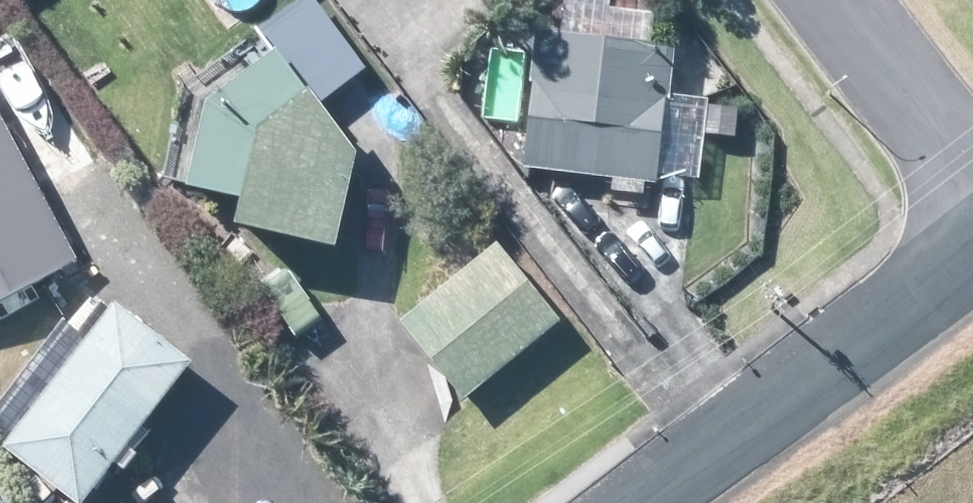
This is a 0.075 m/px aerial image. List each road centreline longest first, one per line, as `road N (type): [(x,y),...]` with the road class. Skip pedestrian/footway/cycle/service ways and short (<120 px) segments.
road 1 (residential): [(972,262),(669,502)]
road 2 (residential): [(972,184),(833,0)]

